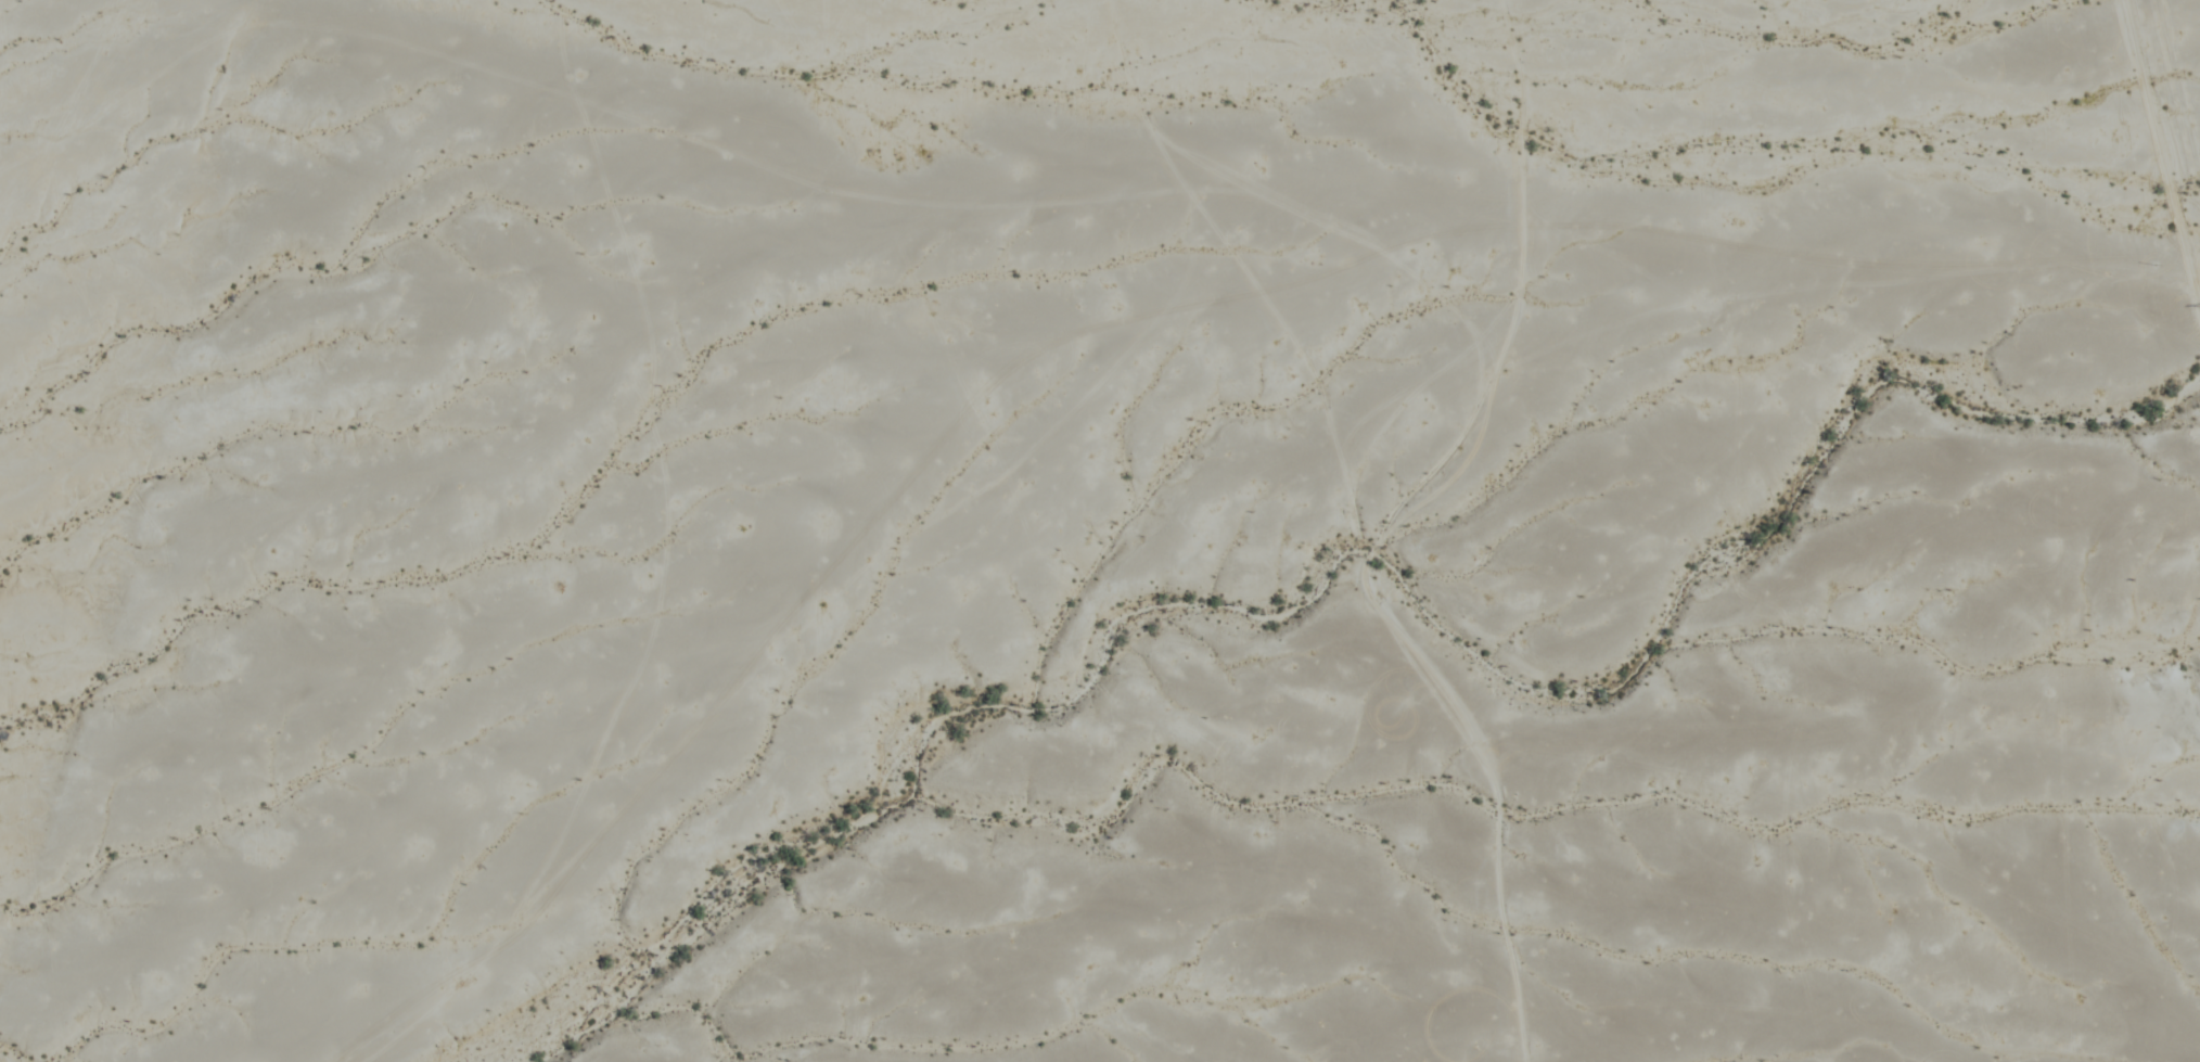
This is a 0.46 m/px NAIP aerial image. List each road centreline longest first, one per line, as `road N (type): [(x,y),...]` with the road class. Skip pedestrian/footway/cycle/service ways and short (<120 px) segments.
road 1 (track): [(2125,0),(2199,319)]

